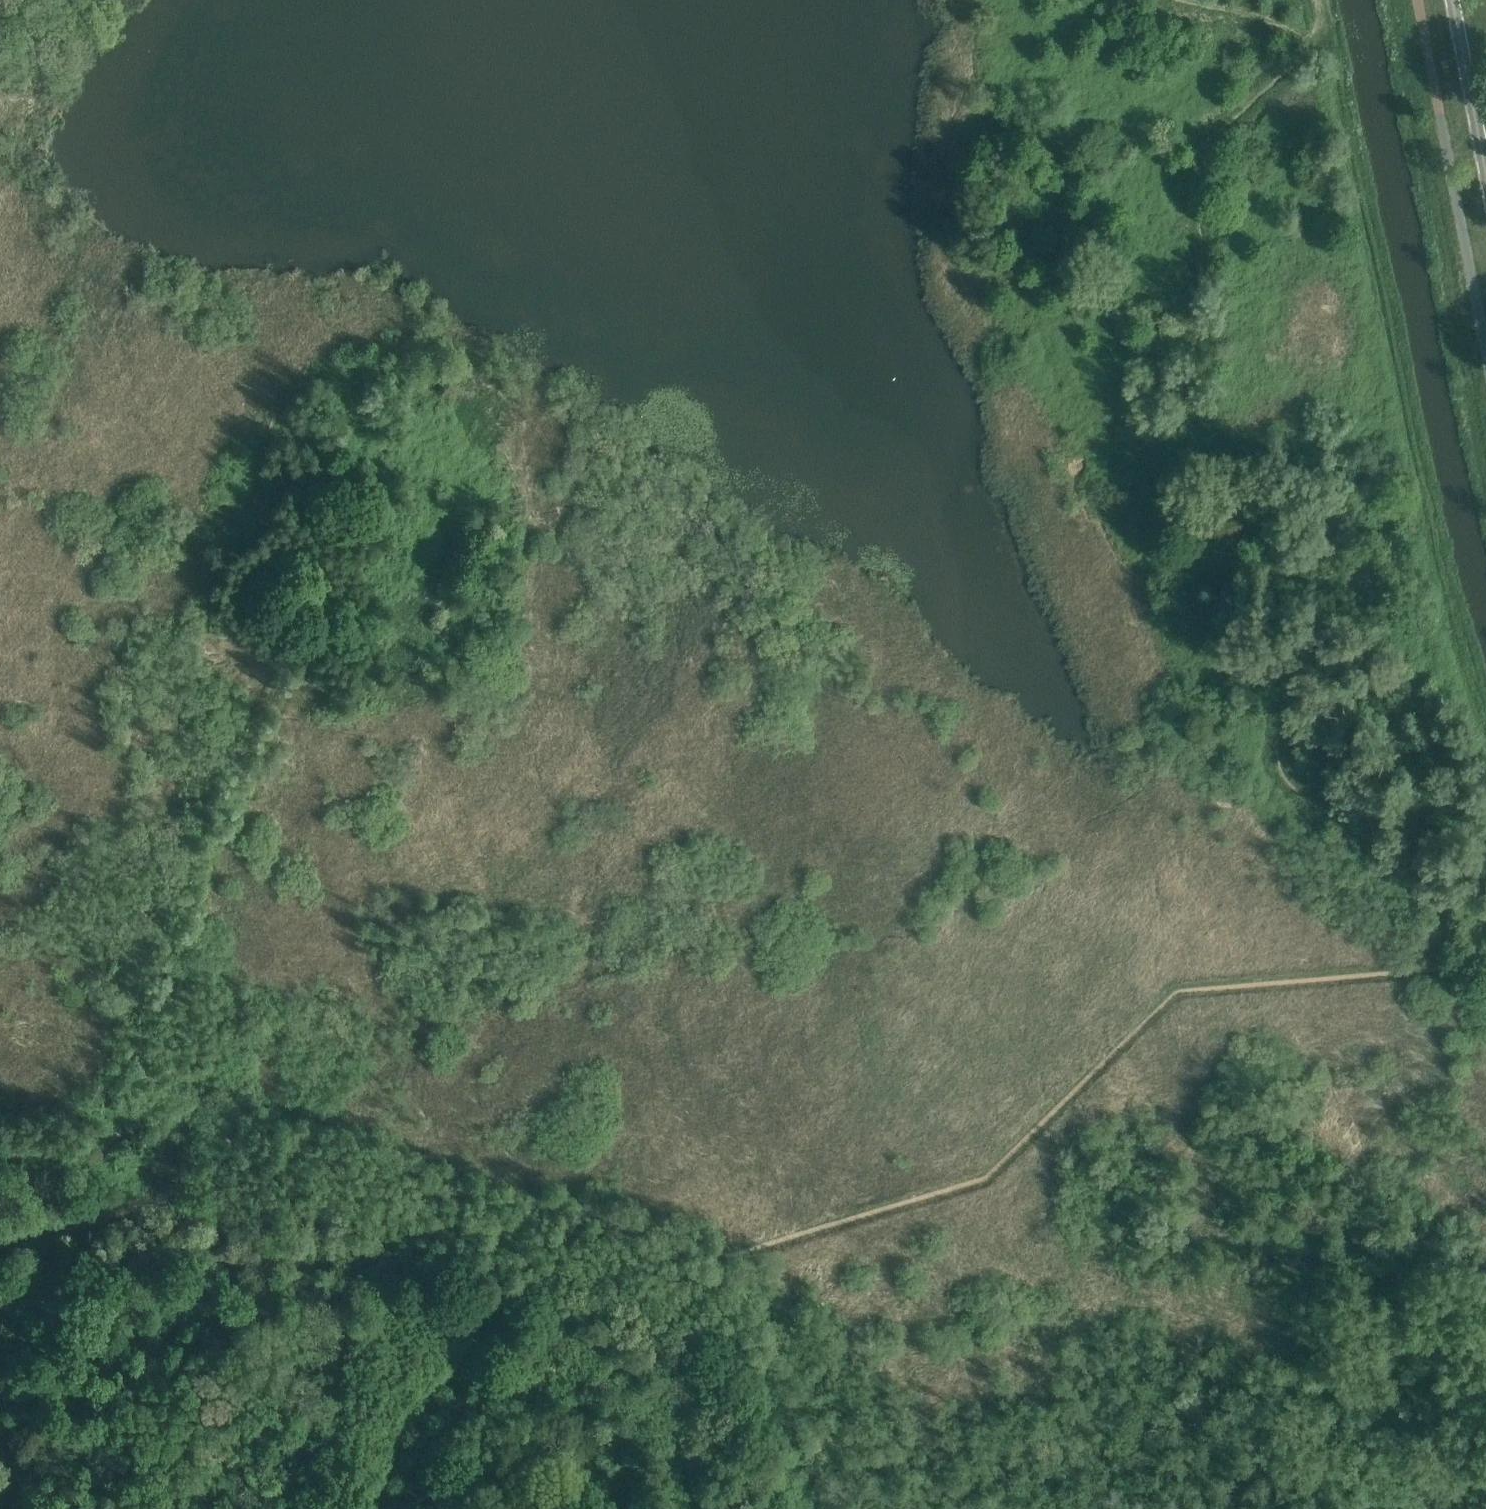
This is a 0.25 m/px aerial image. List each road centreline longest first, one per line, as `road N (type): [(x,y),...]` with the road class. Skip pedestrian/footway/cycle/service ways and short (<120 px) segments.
road 1 (tertiary): [(1453,0),(1485,171)]

